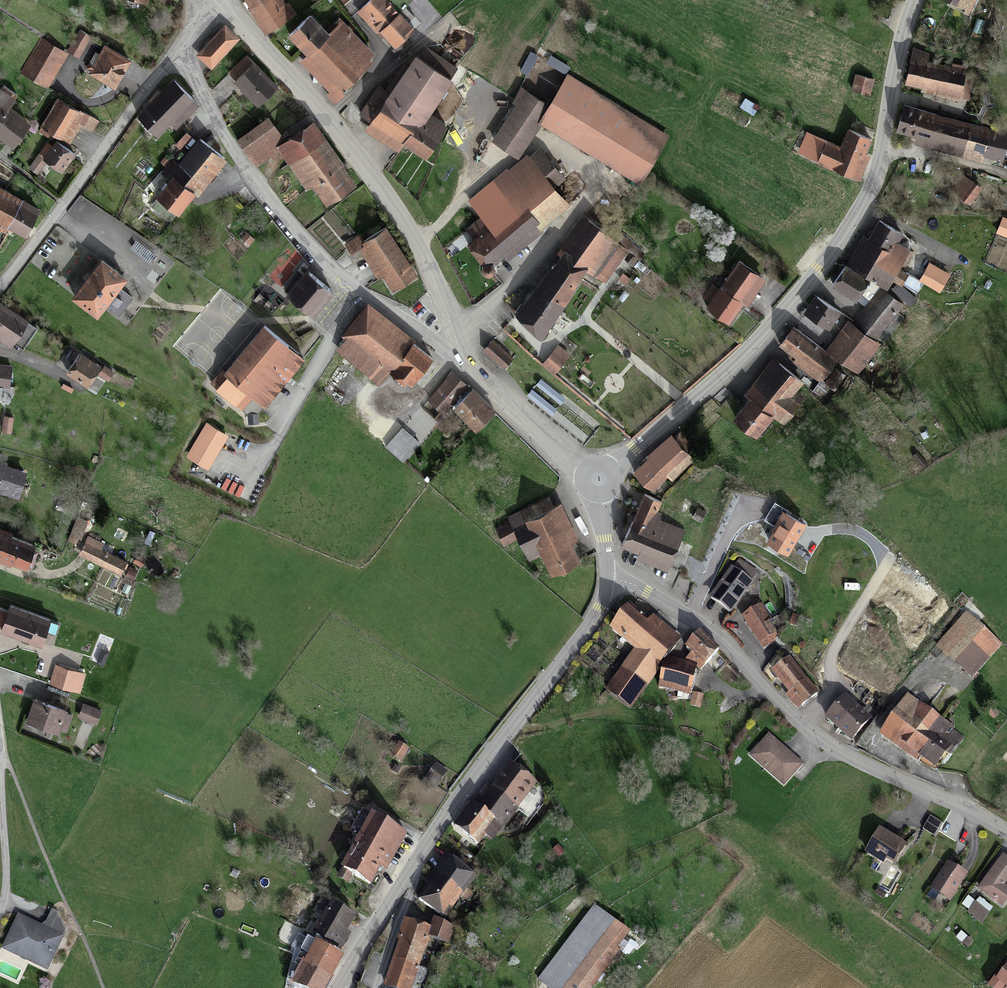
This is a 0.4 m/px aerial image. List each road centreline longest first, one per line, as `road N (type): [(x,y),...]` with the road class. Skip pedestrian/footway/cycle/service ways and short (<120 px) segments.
road 1 (tertiary): [(613,470),(750,349),(854,220),(872,179),(915,0)]
road 2 (residential): [(1006,830),(848,757),(768,695),(711,631),(608,576)]
road 3 (residential): [(464,356),(417,244),(344,140),(218,0)]
road 4 (residential): [(182,47),(222,134),(304,241),(419,332),(464,356)]
road 5 (tertiary): [(414,862),(589,626),(608,576)]
road 6 (residential): [(0,284),(182,47)]
road 7 (residential): [(585,468),(480,380),(464,356)]
road 8 (unclassified): [(1,757),(0,908)]
road 9 (tertiary): [(337,987),(414,862)]
road 10 (residential): [(376,987),(417,889),(414,862)]
road 11 (track): [(878,151),(915,148),(1006,176)]

